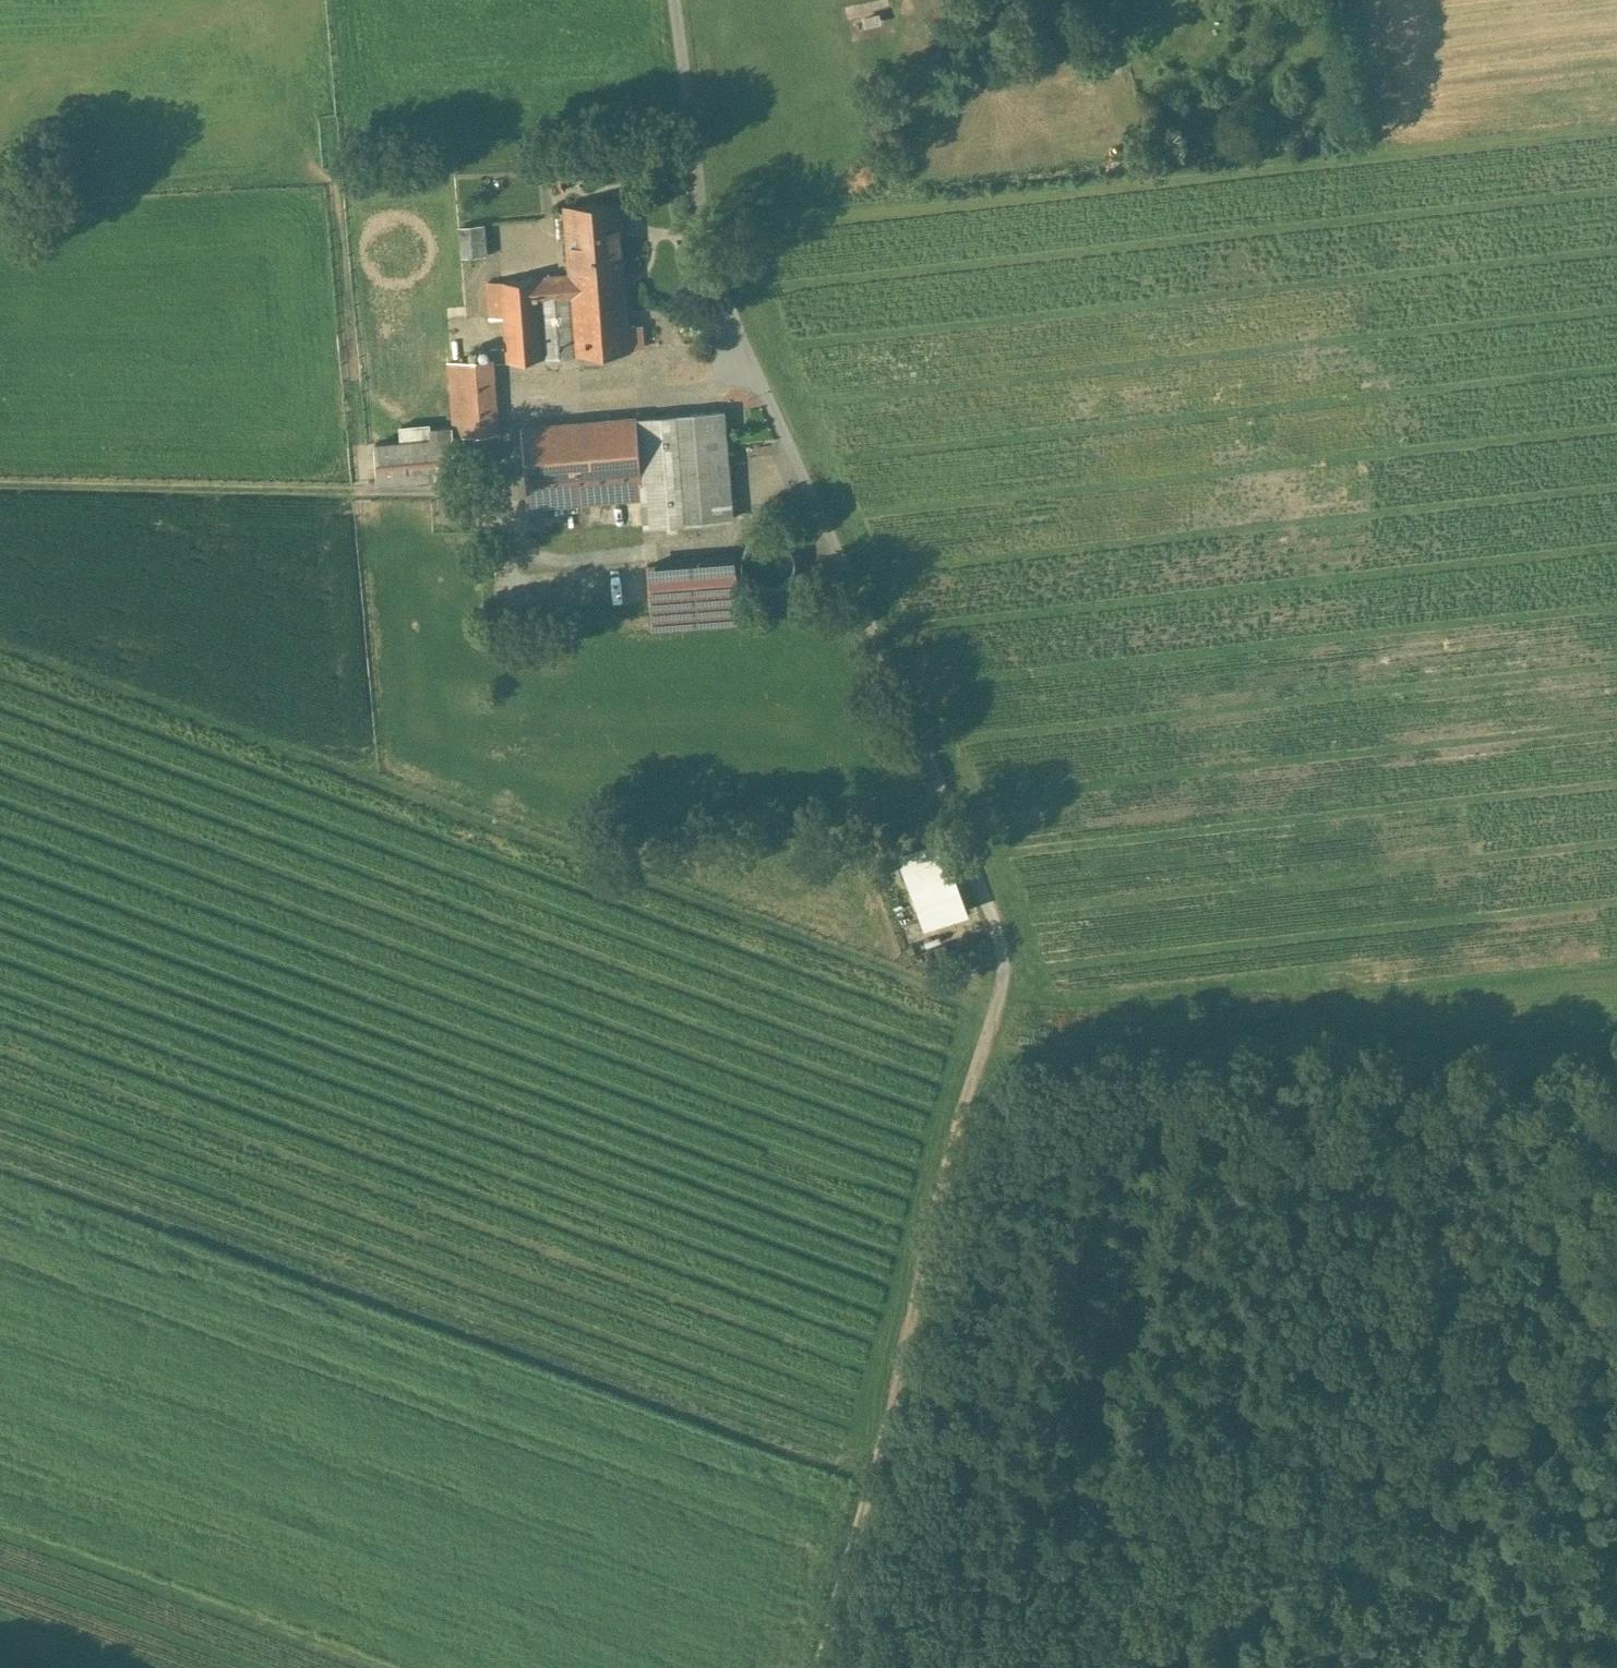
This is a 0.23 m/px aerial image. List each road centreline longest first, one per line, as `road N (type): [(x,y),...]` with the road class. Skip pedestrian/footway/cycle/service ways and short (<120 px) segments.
road 1 (unclassified): [(675,0),(714,277),(989,913),(1003,966)]
road 2 (track): [(1132,1667),(1126,1635),(1616,1337)]

